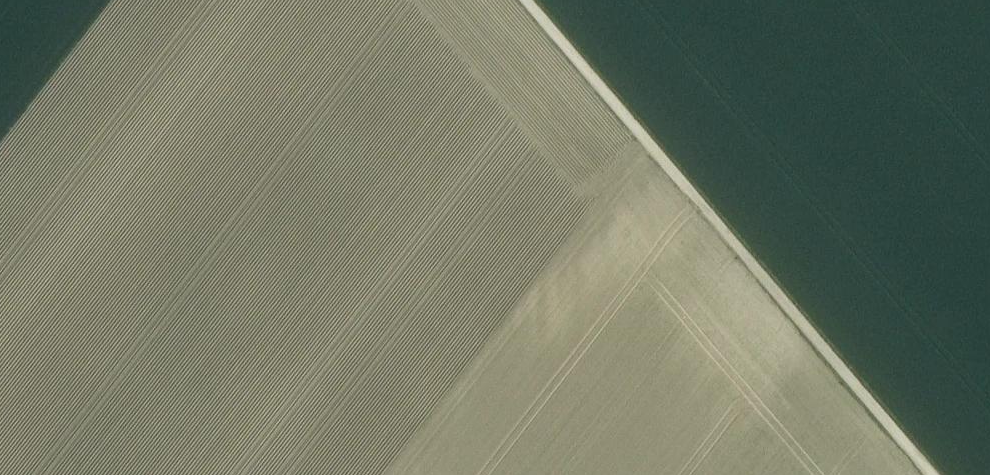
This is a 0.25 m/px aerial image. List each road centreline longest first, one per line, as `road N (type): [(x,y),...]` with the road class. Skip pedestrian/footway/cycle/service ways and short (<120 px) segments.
road 1 (unclassified): [(932,474),(526,0)]

